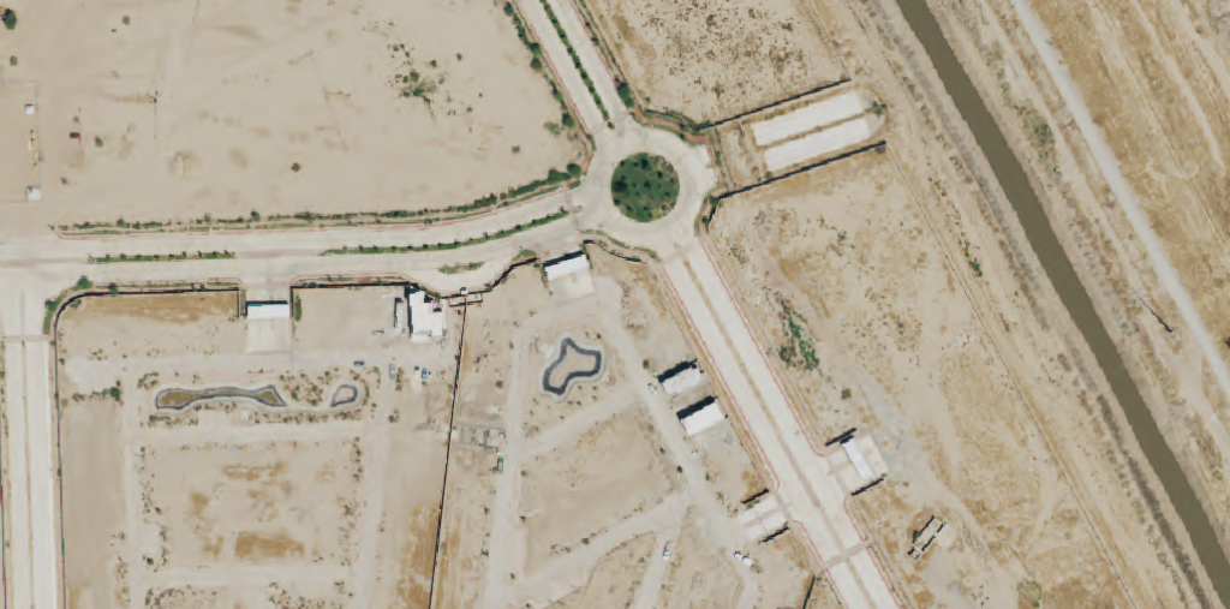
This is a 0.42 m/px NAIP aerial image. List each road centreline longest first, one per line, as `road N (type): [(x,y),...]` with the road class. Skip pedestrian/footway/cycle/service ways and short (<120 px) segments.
road 1 (track): [(862,0),(1194,608)]
road 2 (residential): [(747,608),(747,585),(613,328),(601,314),(566,309)]
road 3 (residential): [(566,309),(521,348),(490,608)]
road 4 (residential): [(358,608),(393,359)]
road 5 (residential): [(130,368),(136,608)]
road 6 (residential): [(492,608),(682,507)]
road 7 (residential): [(509,459),(645,389)]
road 8 (residential): [(428,359),(279,359)]
road 9 (residential): [(645,608),(694,483)]

